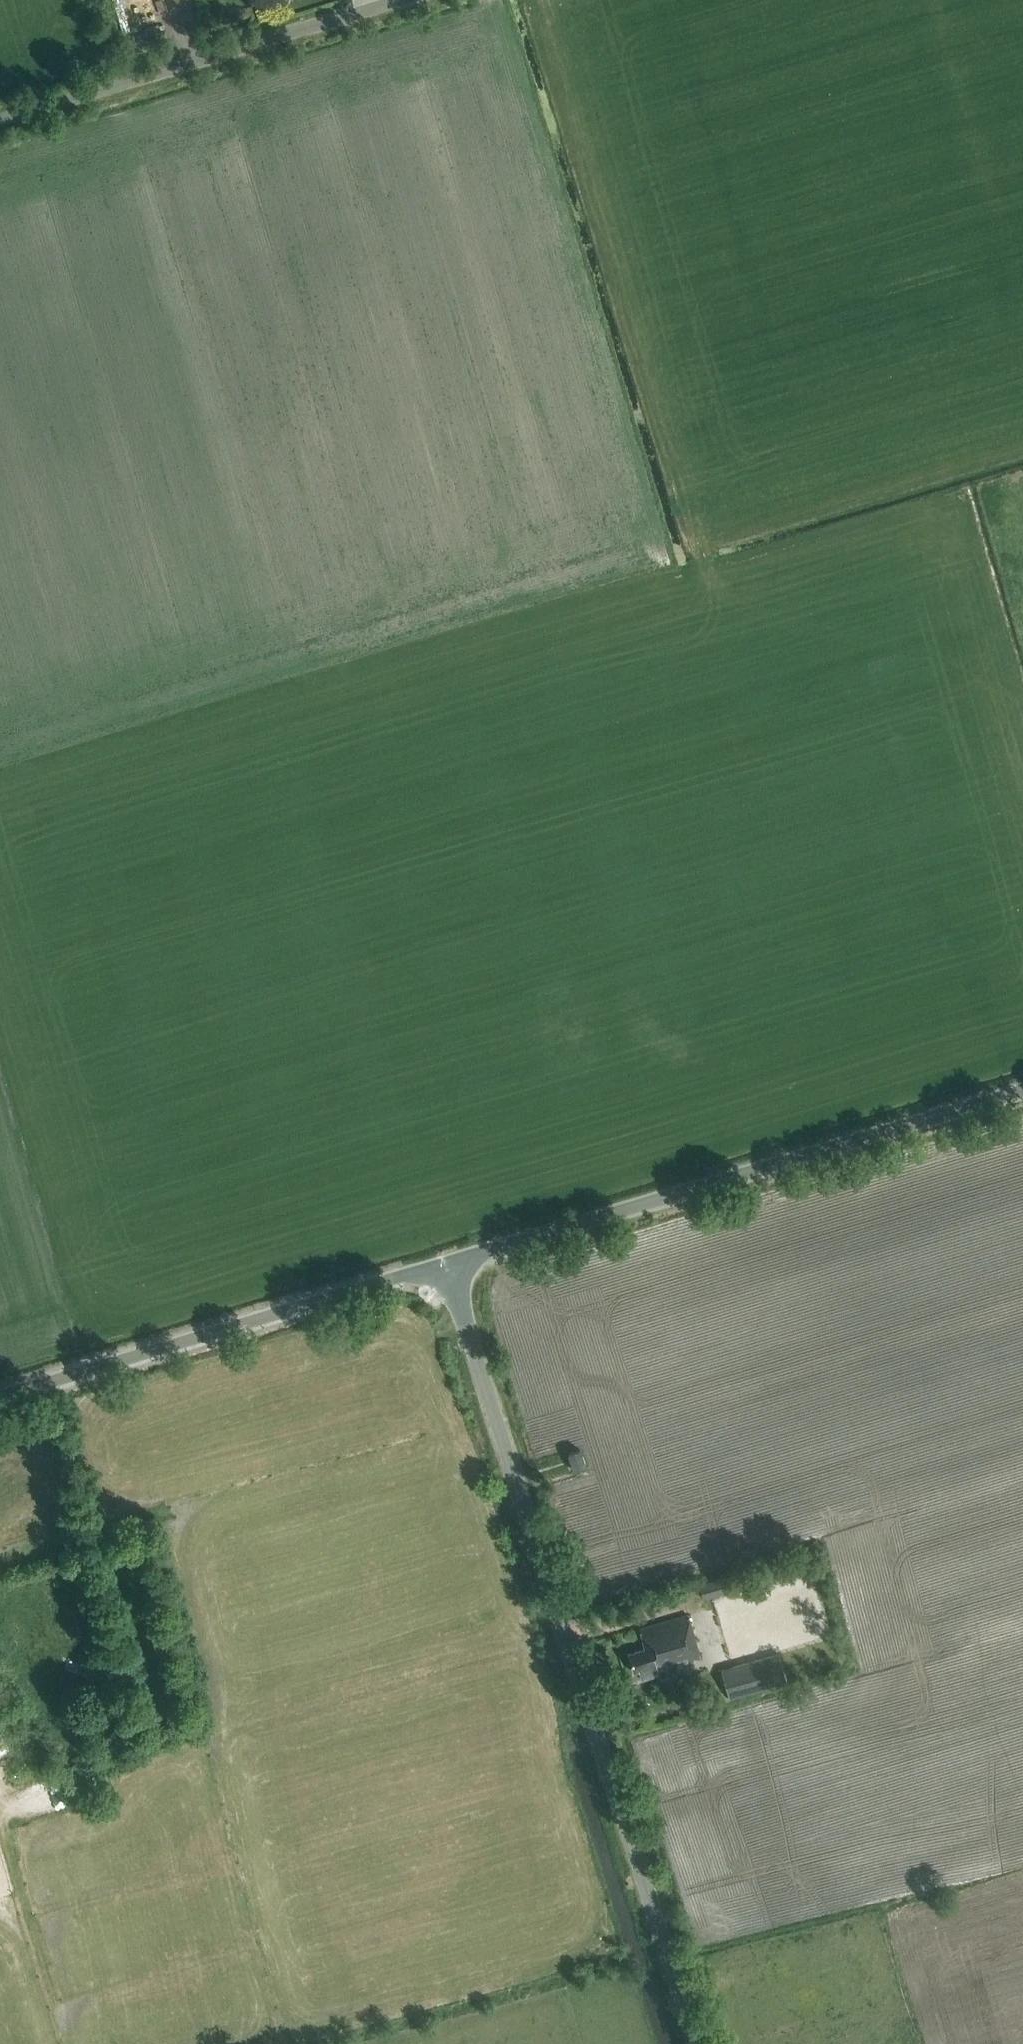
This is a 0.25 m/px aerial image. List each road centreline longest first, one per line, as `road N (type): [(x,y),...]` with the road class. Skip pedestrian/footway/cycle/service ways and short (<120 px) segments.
road 1 (unclassified): [(697,2043),(449,1261)]
road 2 (tertiary): [(449,1261),(1022,1090)]
road 3 (tertiary): [(0,1396),(449,1261)]
road 4 (unclassified): [(0,119),(397,0)]

